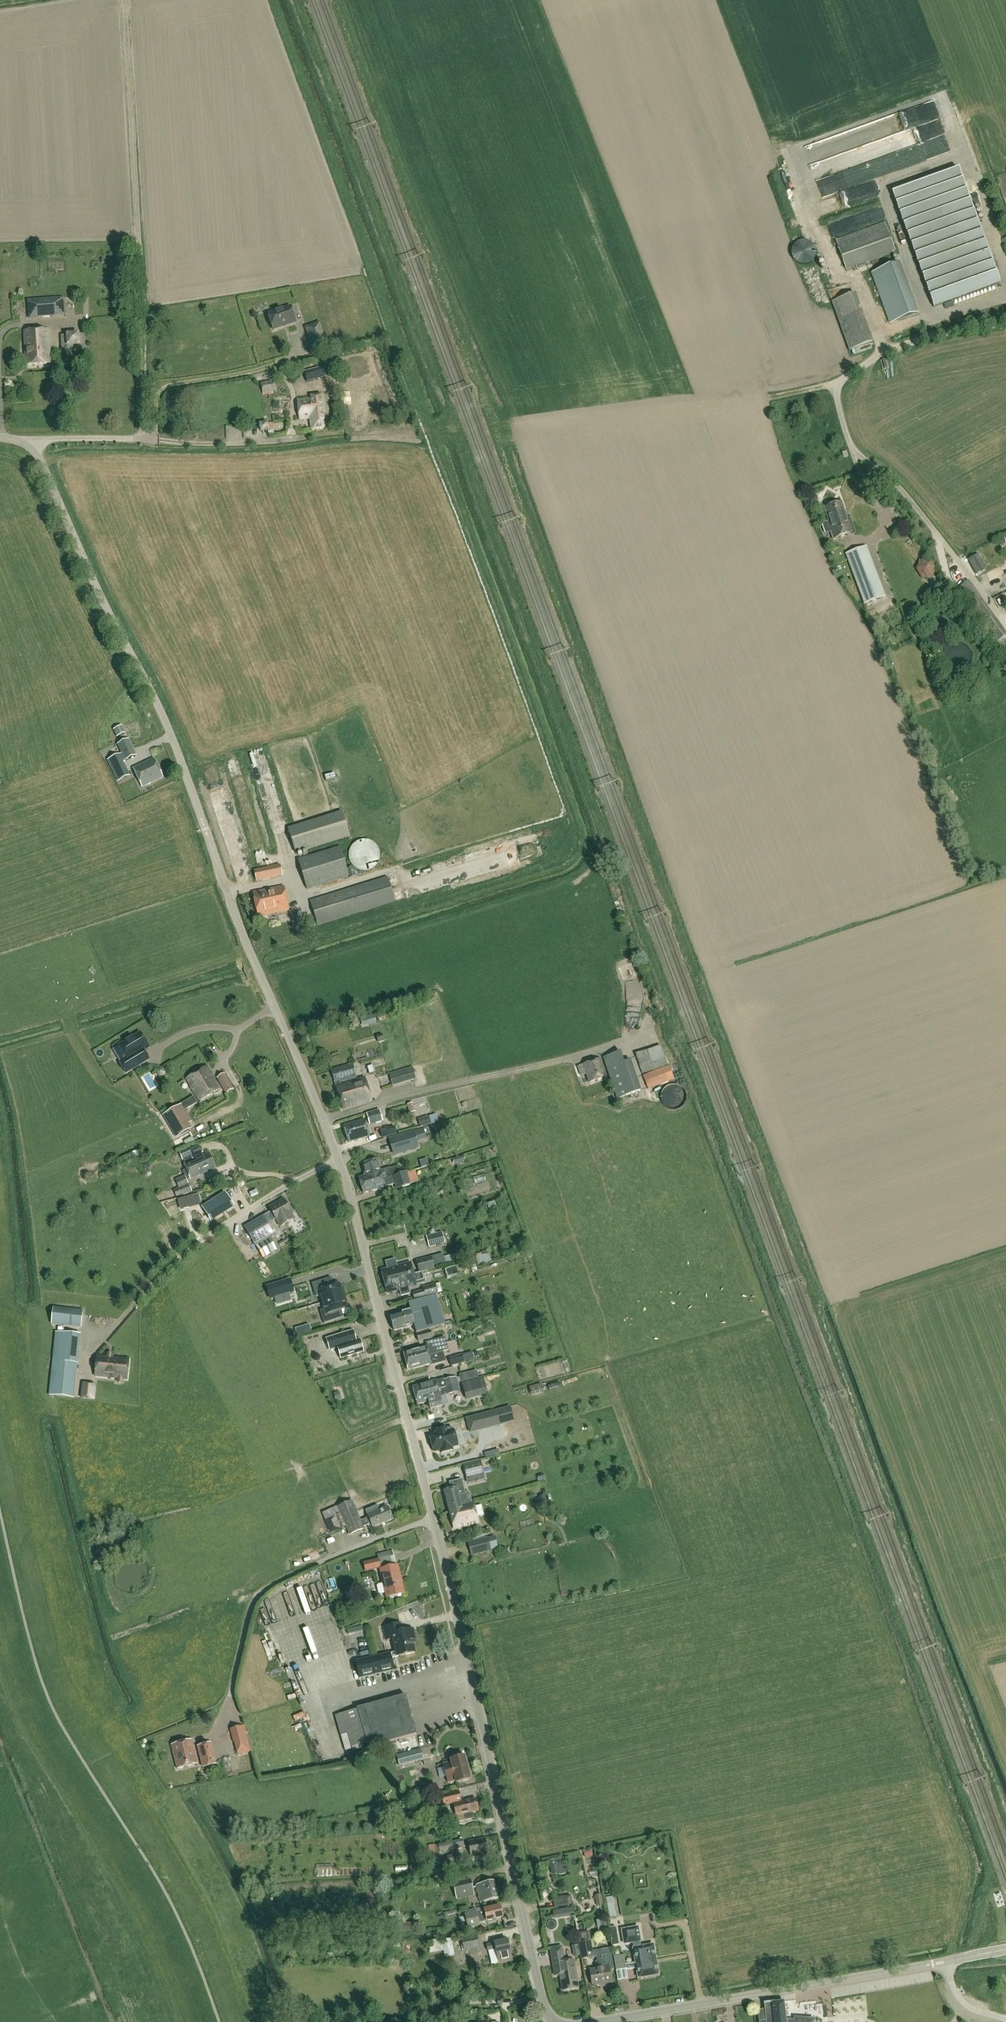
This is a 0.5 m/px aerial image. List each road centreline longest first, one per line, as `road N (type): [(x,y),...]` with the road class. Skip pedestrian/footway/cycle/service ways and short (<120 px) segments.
road 1 (unclassified): [(550,2021),(450,1582),(338,1161)]
road 2 (unclassified): [(338,1161),(243,939),(168,727),(28,446)]
road 3 (unclassified): [(1005,622),(899,489),(857,456),(837,391),(892,350),(1005,324)]
road 4 (unclassified): [(597,2021),(933,1964)]
road 5 (residential): [(338,1161),(219,1228),(127,1310)]
road 6 (track): [(153,439),(157,395),(166,387),(290,358)]
road 7 (unclassified): [(153,439),(28,446)]

